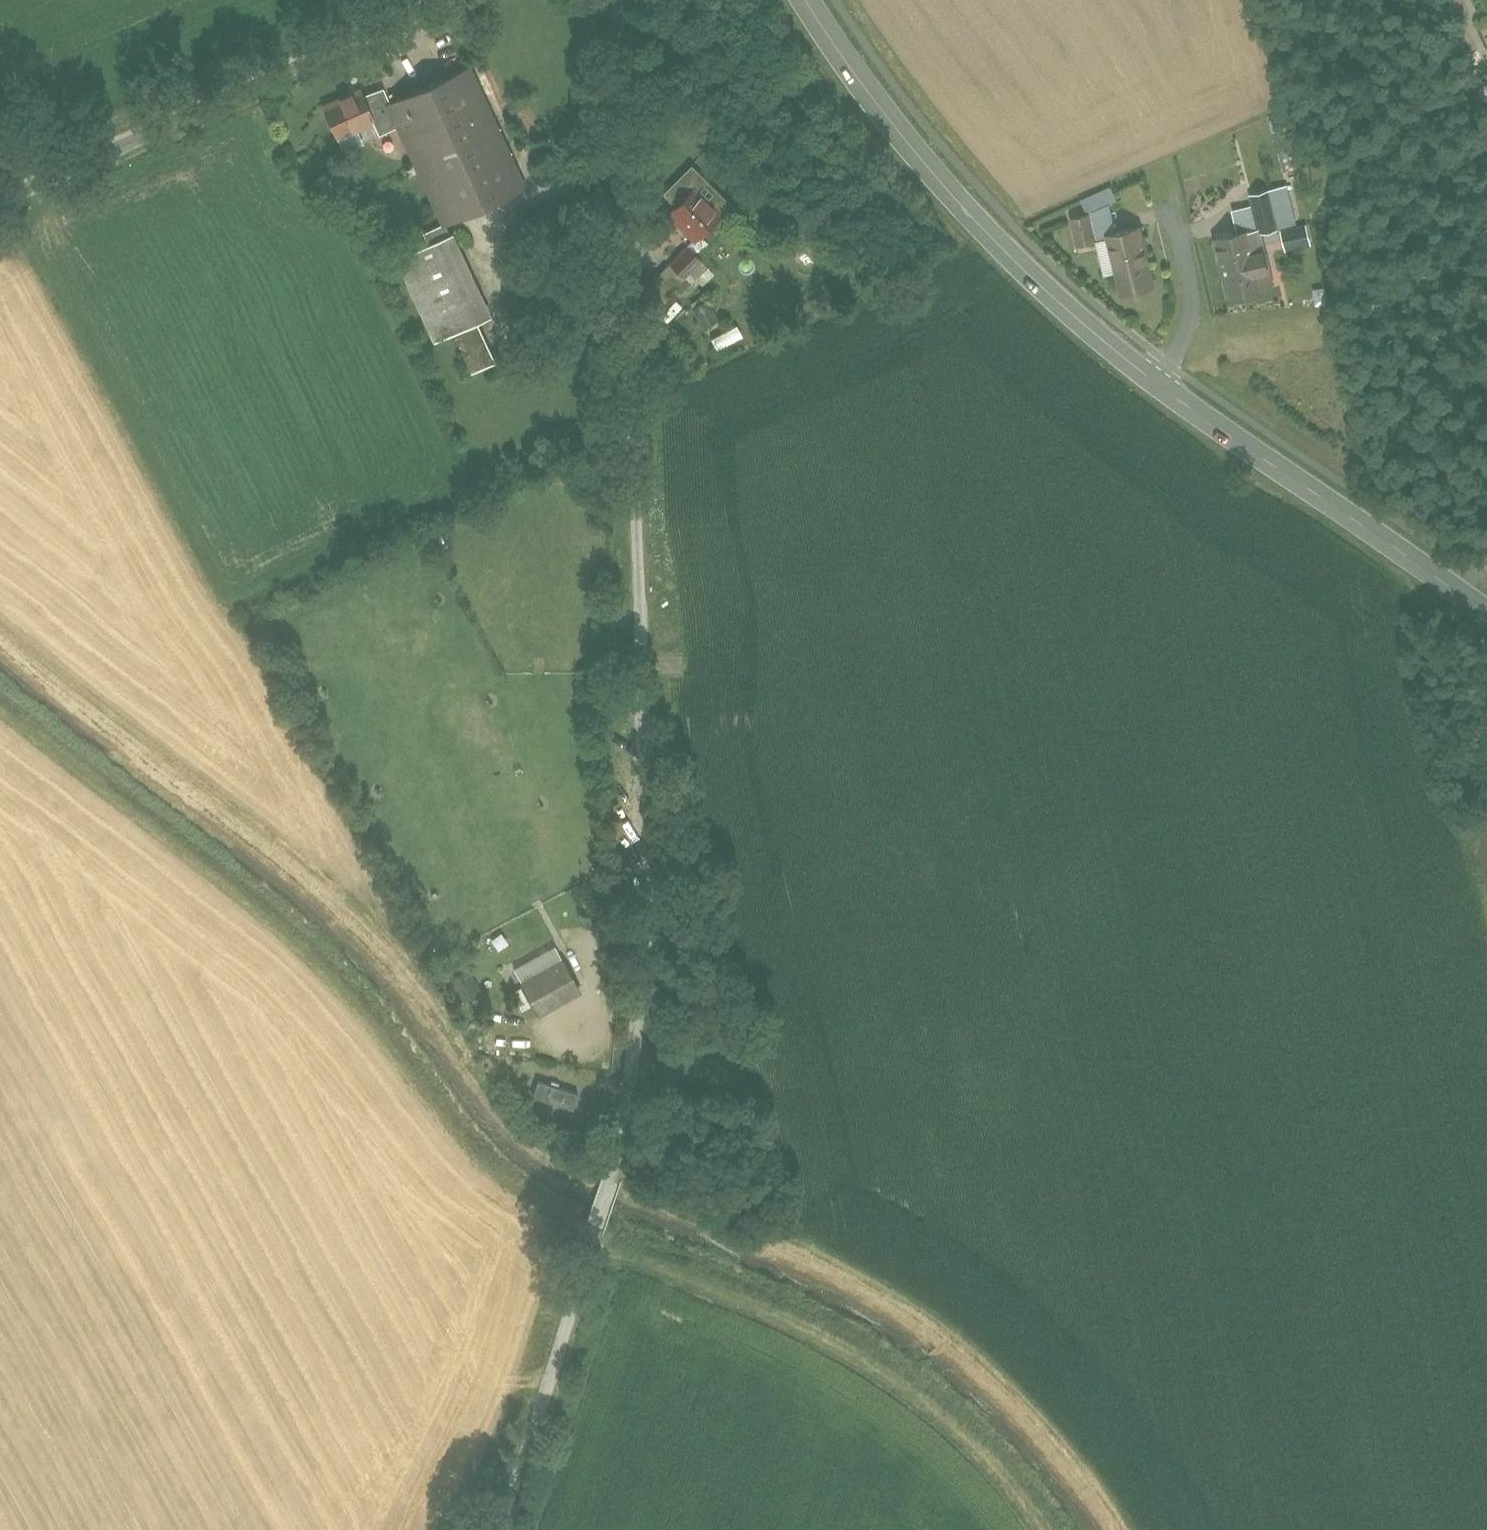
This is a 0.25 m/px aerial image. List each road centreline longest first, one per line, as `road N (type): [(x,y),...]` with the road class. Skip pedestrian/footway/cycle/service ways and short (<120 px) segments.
road 1 (track): [(594,1236),(623,1134),(646,587),(612,0)]
road 2 (tertiary): [(810,0),(877,104),(1004,248),(1149,371),(1486,609)]
road 3 (unclassified): [(456,0),(53,187),(0,202)]
road 4 (track): [(594,1236),(499,1529)]

